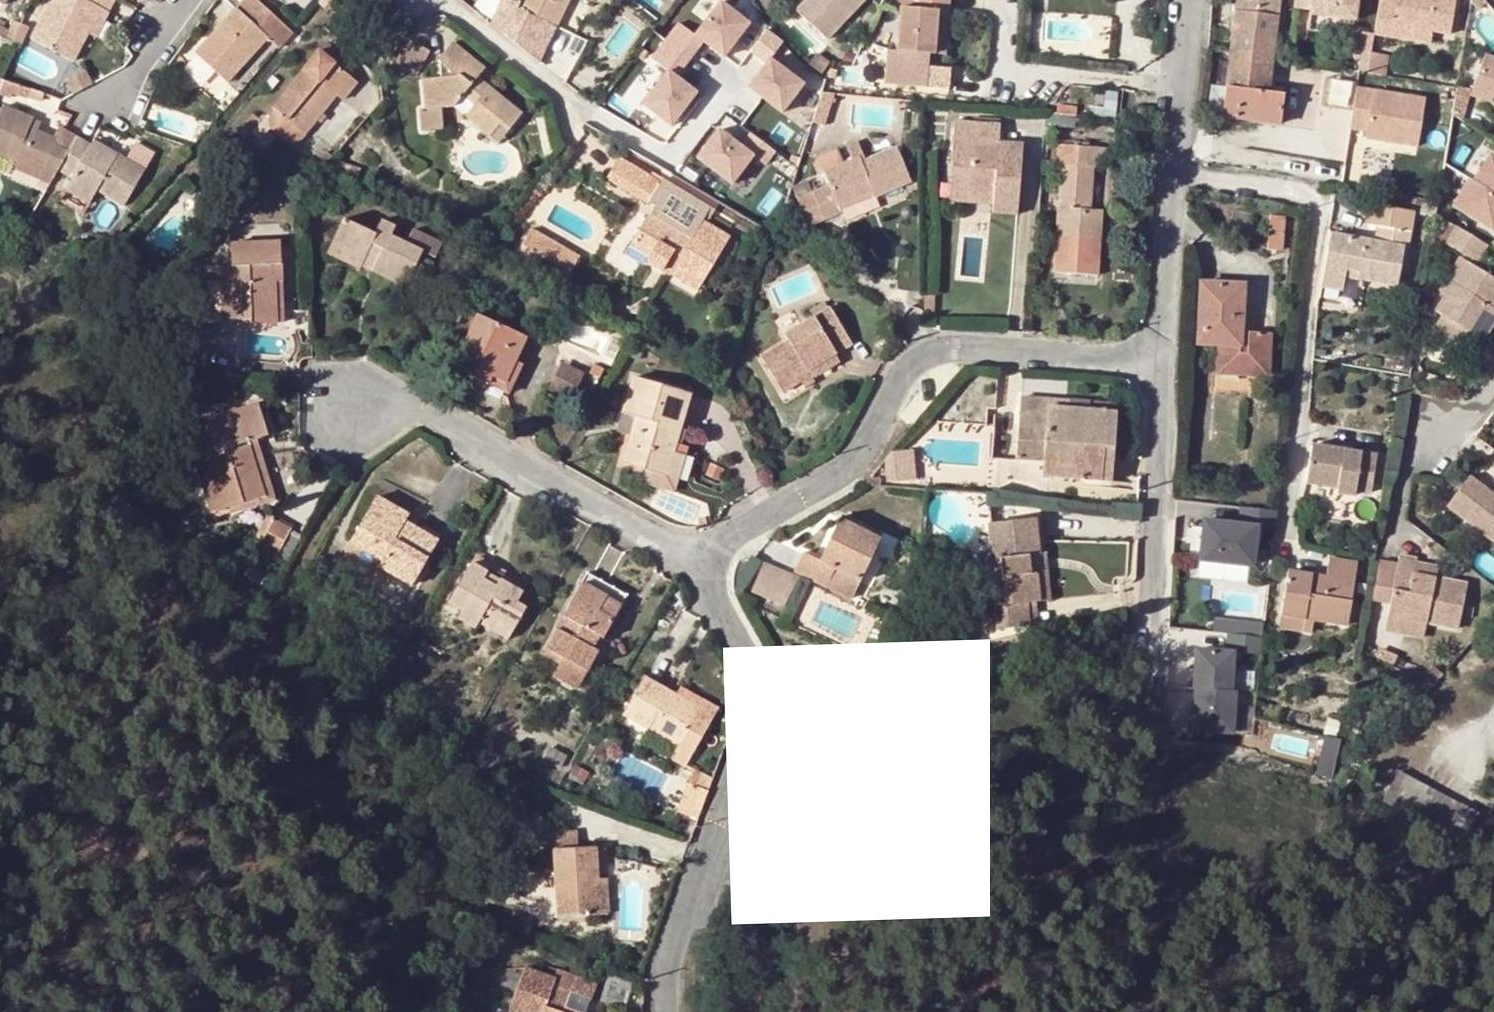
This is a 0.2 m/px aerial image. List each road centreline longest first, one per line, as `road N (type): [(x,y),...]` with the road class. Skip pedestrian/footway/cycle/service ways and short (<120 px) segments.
road 1 (residential): [(1162,370),(926,357),(856,470),(695,551)]
road 2 (residential): [(695,551),(759,688),(677,978),(678,1011)]
road 3 (residential): [(695,551),(422,411),(354,400)]
road 4 (residential): [(1191,0),(1162,370)]
road 5 (residential): [(444,0),(662,153),(680,152),(728,86)]
road 6 (residential): [(1162,370),(1151,686)]
road 7 (residential): [(1493,386),(1419,450),(1402,501)]
road 8 (residential): [(194,0),(111,105)]

